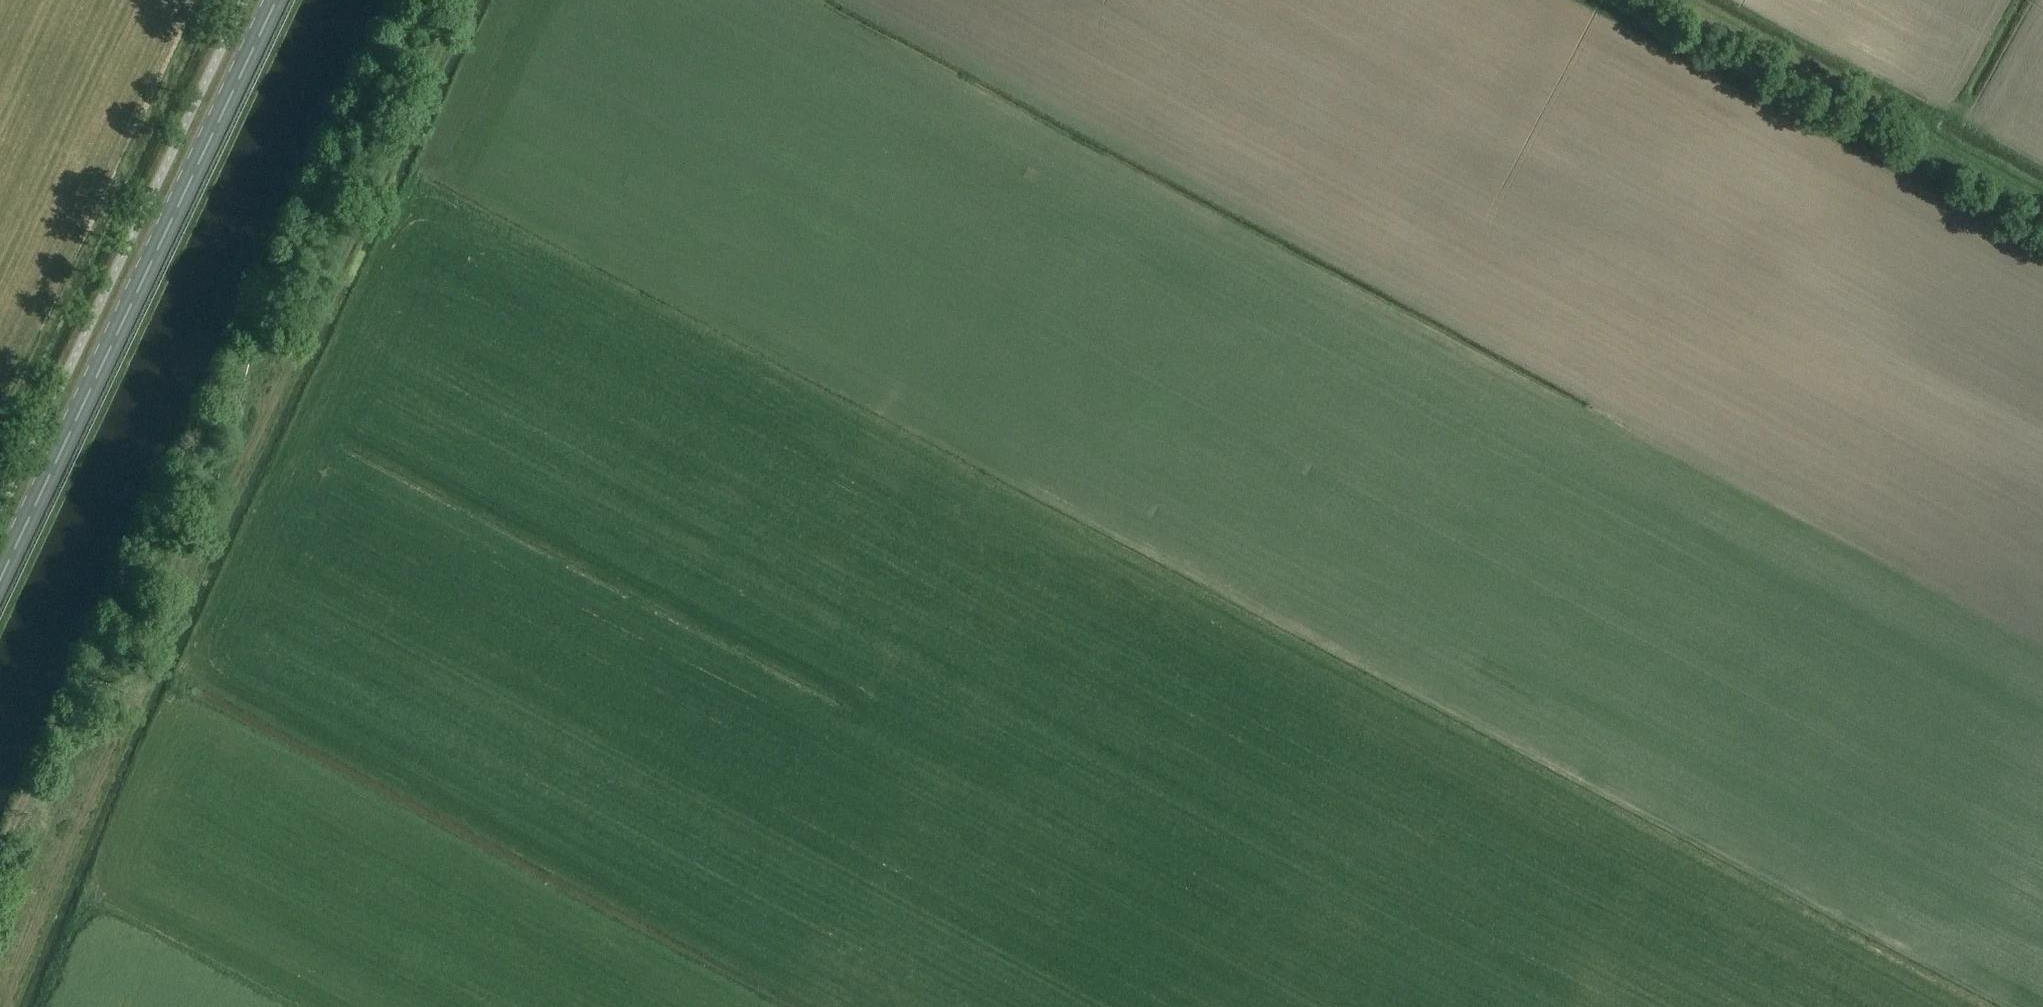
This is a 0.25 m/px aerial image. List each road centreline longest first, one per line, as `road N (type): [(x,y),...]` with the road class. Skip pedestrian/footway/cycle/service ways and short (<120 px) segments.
road 1 (track): [(398,0),(0,865)]
road 2 (primary): [(0,573),(272,0)]

